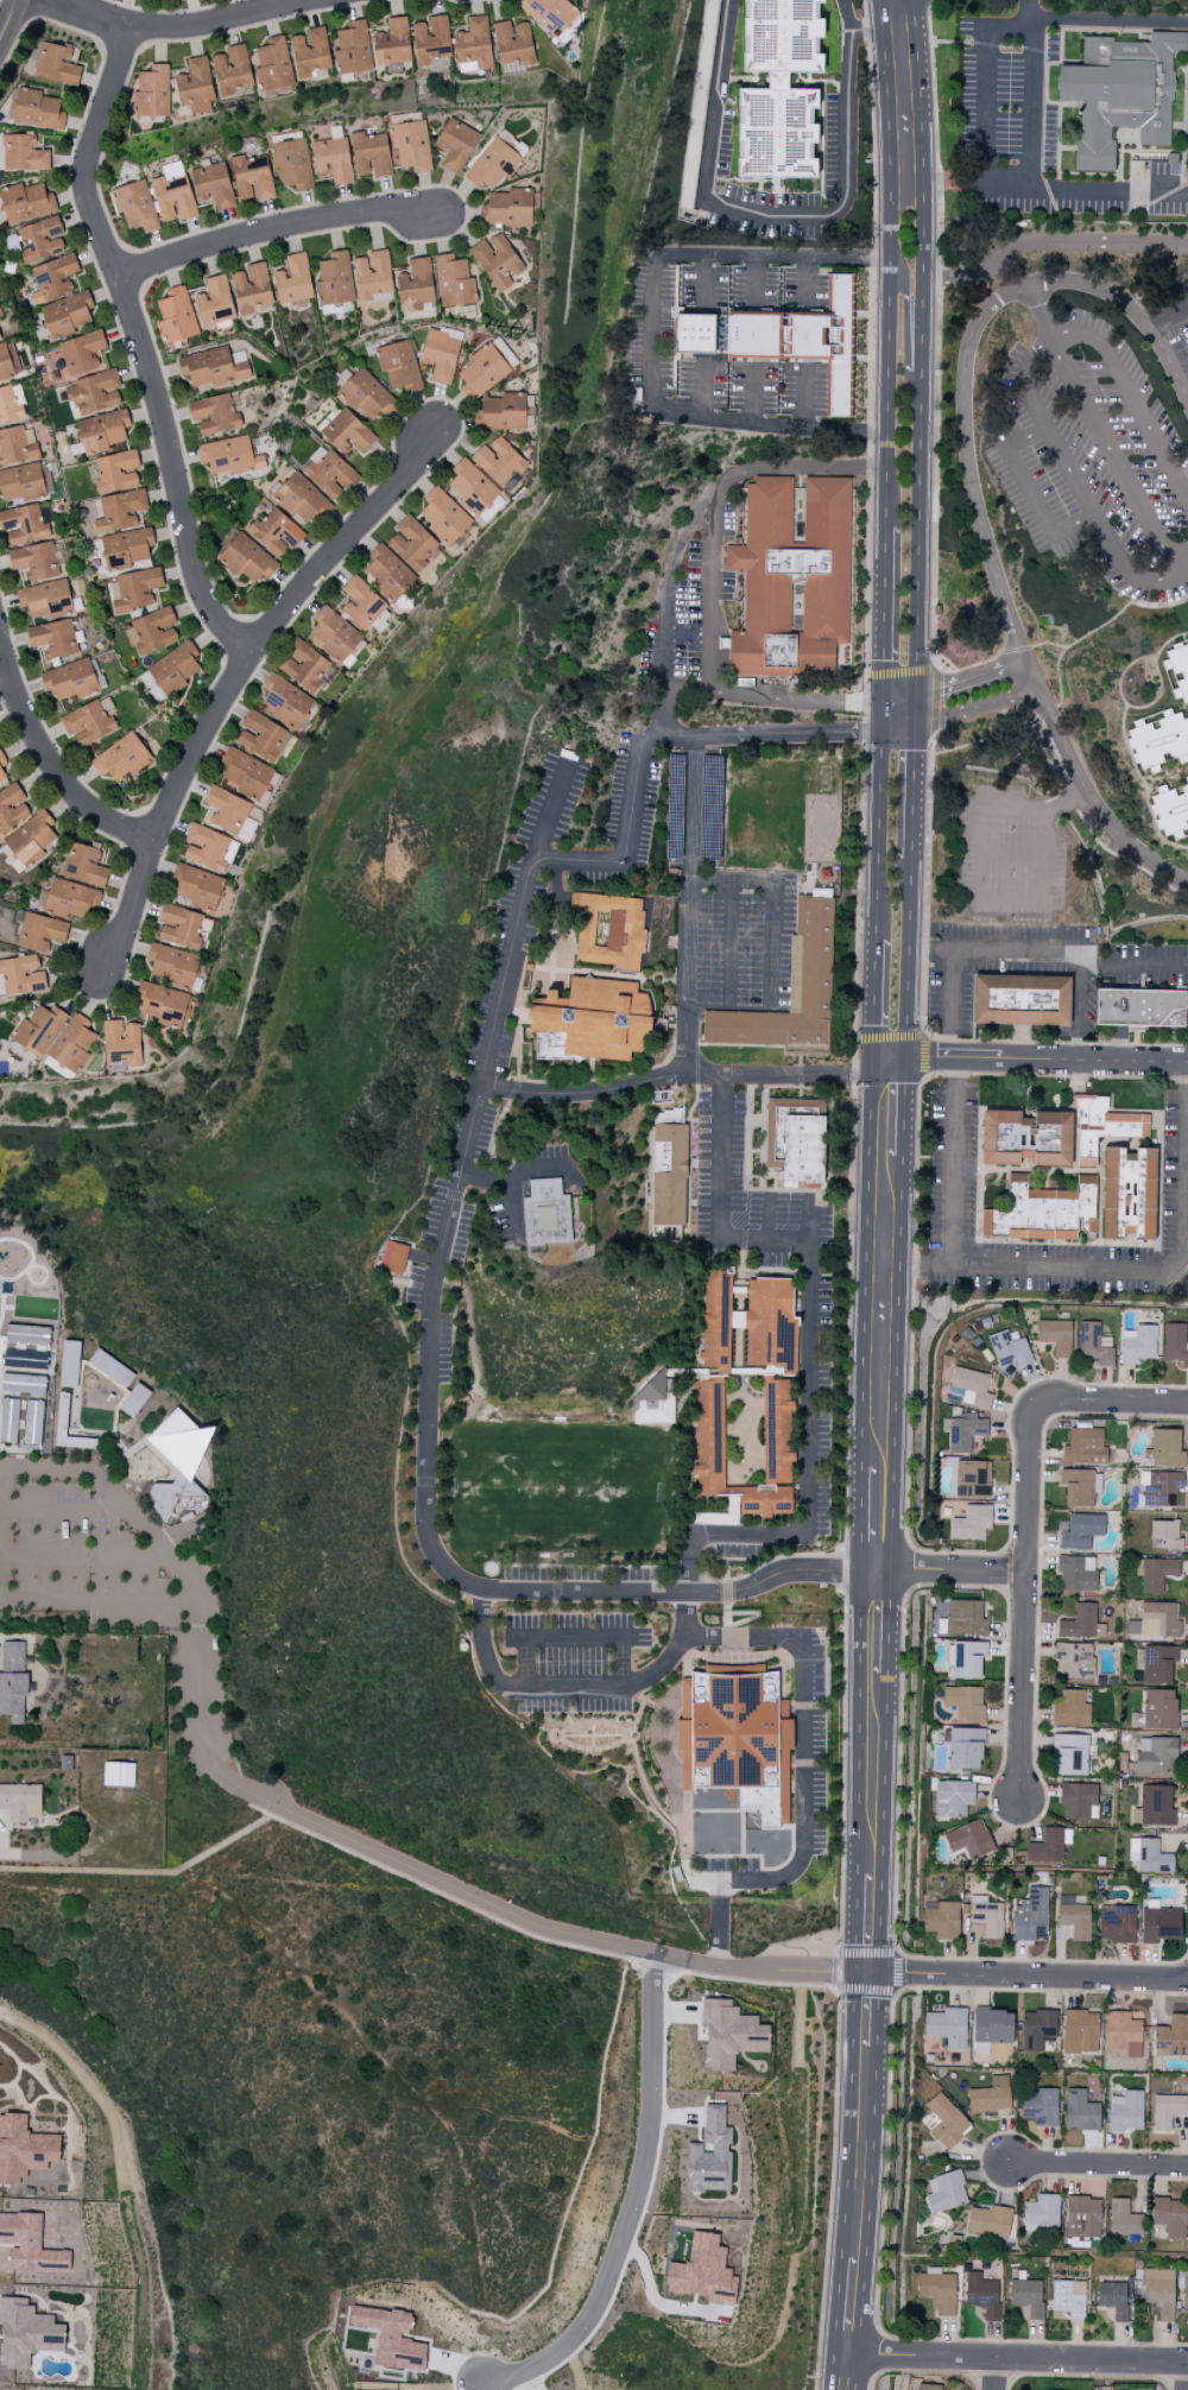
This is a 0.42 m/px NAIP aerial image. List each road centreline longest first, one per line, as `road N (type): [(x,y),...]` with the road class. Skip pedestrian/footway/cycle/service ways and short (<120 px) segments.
road 1 (residential): [(129,25),(86,178),(165,425),(197,583),(206,603),(253,652)]
road 2 (residential): [(438,442),(253,652),(197,745),(118,965)]
road 3 (primary): [(891,0),(883,34),(893,251),(887,527)]
road 4 (residential): [(649,1955),(646,2143),(605,2280),(576,2328),(529,2364),(478,2385)]
road 5 (residential): [(1020,1798),(1030,1428),(1041,1409)]
road 6 (residential): [(846,2353),(1187,2364)]
road 7 (primary): [(922,322),(912,27),(900,0)]
road 8 (primary): [(916,695),(920,372)]
road 9 (residential): [(118,277),(263,232),(429,206)]
road 10 (residential): [(868,1971),(1187,1980)]
road 11 (primary): [(891,1156),(883,1468)]
road 12 (residential): [(890,1054),(1187,1062)]
road 13 (residential): [(40,0),(160,26),(311,0)]
road 14 (residential): [(0,646),(65,790),(93,813),(157,841)]
road 15 (primary): [(866,2042),(853,2259)]
road 16 (primary): [(884,733),(878,942)]
road 17 (primary): [(877,1674),(871,1876)]
road 18 (primary): [(890,1054),(905,1032),(910,860)]
road 19 (residential): [(1010,2162),(1187,2166)]
road 20 (primary): [(887,527),(886,694)]
road 21 (residential): [(1041,1409),(1062,1401),(1187,1403)]
road 22 (residential): [(879,1572),(1025,1572)]
road 23 (primary): [(910,860),(914,728)]

